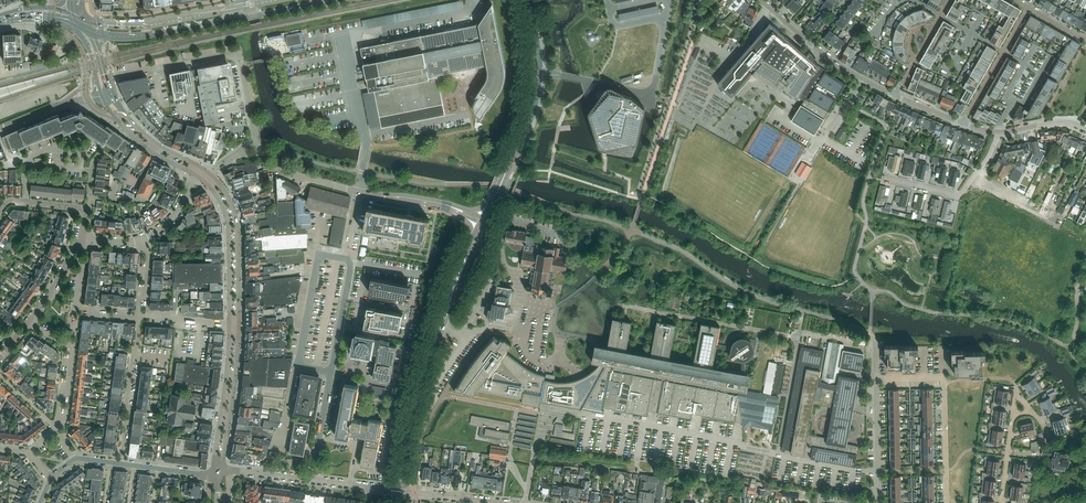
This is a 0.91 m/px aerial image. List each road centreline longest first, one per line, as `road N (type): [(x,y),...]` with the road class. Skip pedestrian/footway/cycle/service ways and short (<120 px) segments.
road 1 (unclassified): [(311,479),(358,192)]
road 2 (unclassified): [(211,174),(254,136),(239,53),(105,77)]
road 3 (secondary): [(487,225),(539,92),(528,0)]
road 4 (secondary): [(523,0),(532,56),(526,110),(482,218)]
road 5 (residential): [(947,502),(943,379),(876,379)]
road 6 (secondary): [(418,390),(487,225)]
road 7 (secondary): [(478,225),(418,390)]
road 8 (tertiary): [(239,325),(237,220),(211,174)]
road 9 (residential): [(997,132),(959,196),(883,178)]
road 10 (secondary): [(235,10),(149,27),(86,21)]
road 11 (tertiary): [(230,324),(214,473)]
road 12 (tertiary): [(204,181),(228,225),(230,324)]
road 13 (residential): [(121,464),(138,317)]
road 14 (tertiary): [(223,471),(239,325)]
road 15 (residential): [(963,123),(1028,8)]
road 16 (secondary): [(109,38),(235,19)]
road 17 (tertiary): [(102,95),(143,144),(196,175)]
road 18 (unclassified): [(878,502),(876,379)]
road 19 (tertiary): [(201,167),(152,140),(111,91)]

